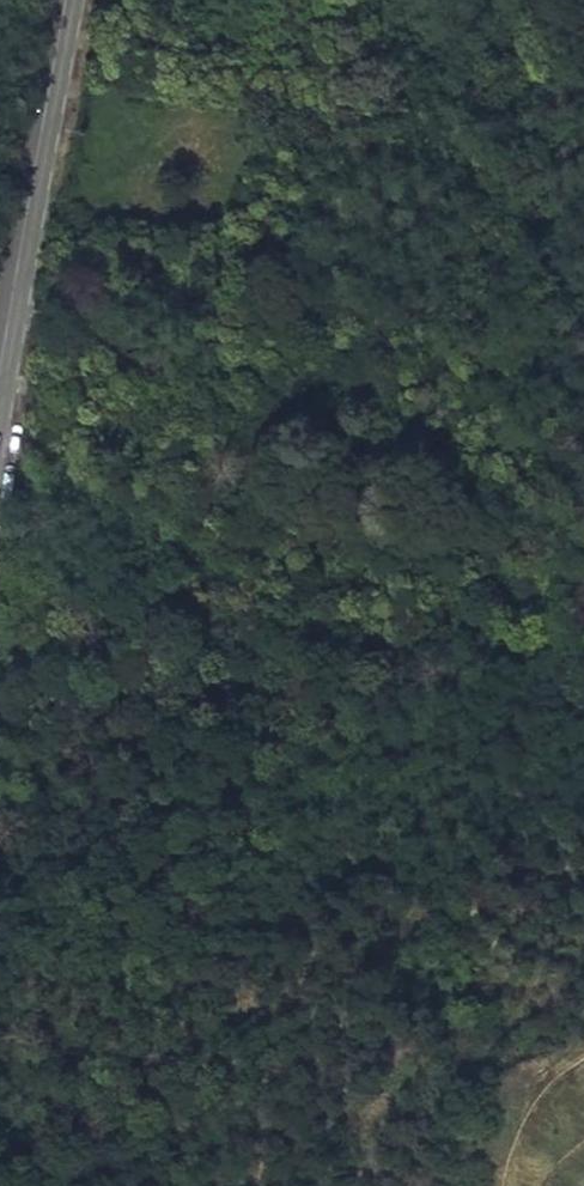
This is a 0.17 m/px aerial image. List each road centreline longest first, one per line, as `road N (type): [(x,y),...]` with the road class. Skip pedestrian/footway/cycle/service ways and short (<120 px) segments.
road 1 (secondary): [(0,378),(66,0)]

